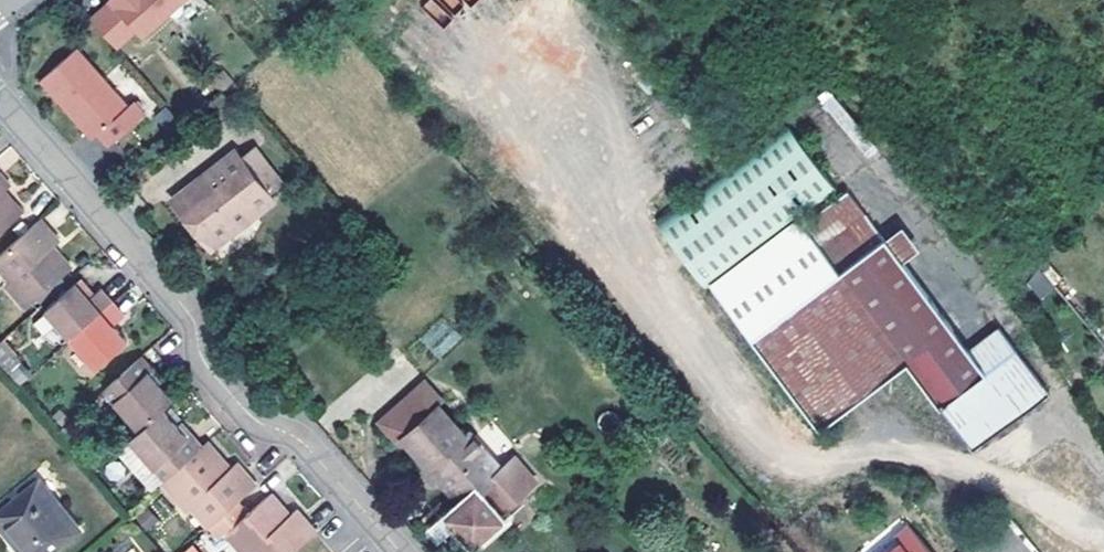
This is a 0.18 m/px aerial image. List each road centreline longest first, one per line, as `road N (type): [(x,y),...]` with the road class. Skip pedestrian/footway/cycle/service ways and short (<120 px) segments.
road 1 (residential): [(400,551),(302,440),(256,422),(203,362),(189,313),(0,98)]

